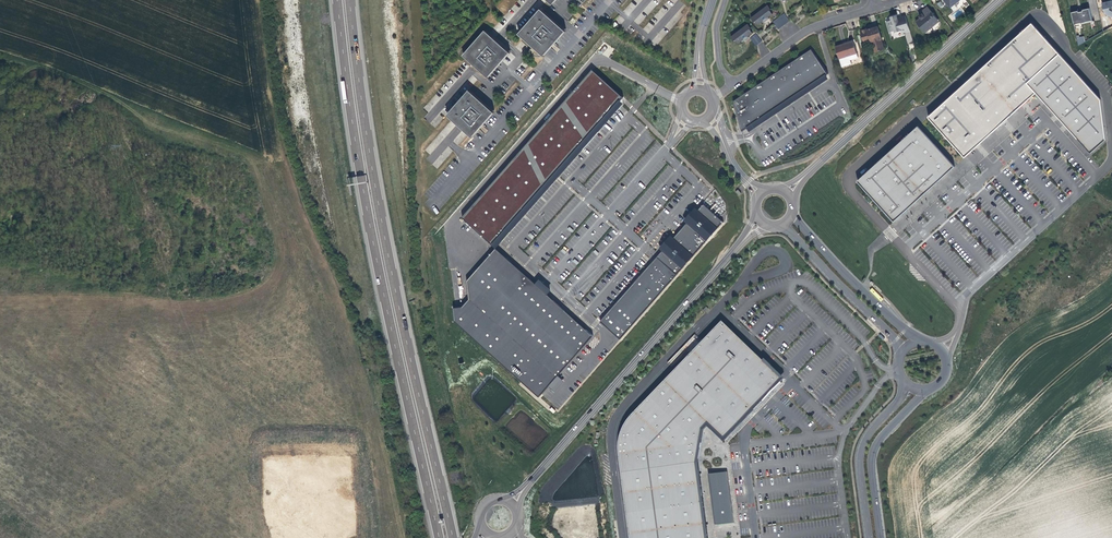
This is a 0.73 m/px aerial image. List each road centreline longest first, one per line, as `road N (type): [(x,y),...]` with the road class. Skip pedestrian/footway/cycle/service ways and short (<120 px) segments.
road 1 (motorway): [(453,537),(379,209),(350,0)]
road 2 (motorway): [(338,0),(367,208),(439,537)]
road 3 (tertiary): [(537,475),(744,240)]
road 4 (tertiary): [(786,193),(1001,0)]
road 5 (unclassified): [(923,342),(792,213)]
road 6 (residential): [(870,8),(815,25),(712,97)]
road 7 (unclassified): [(779,225),(904,350)]
road 8 (unclassified): [(881,537),(873,454),(931,390)]
road 9 (unclassified): [(904,383),(861,447),(868,537)]

